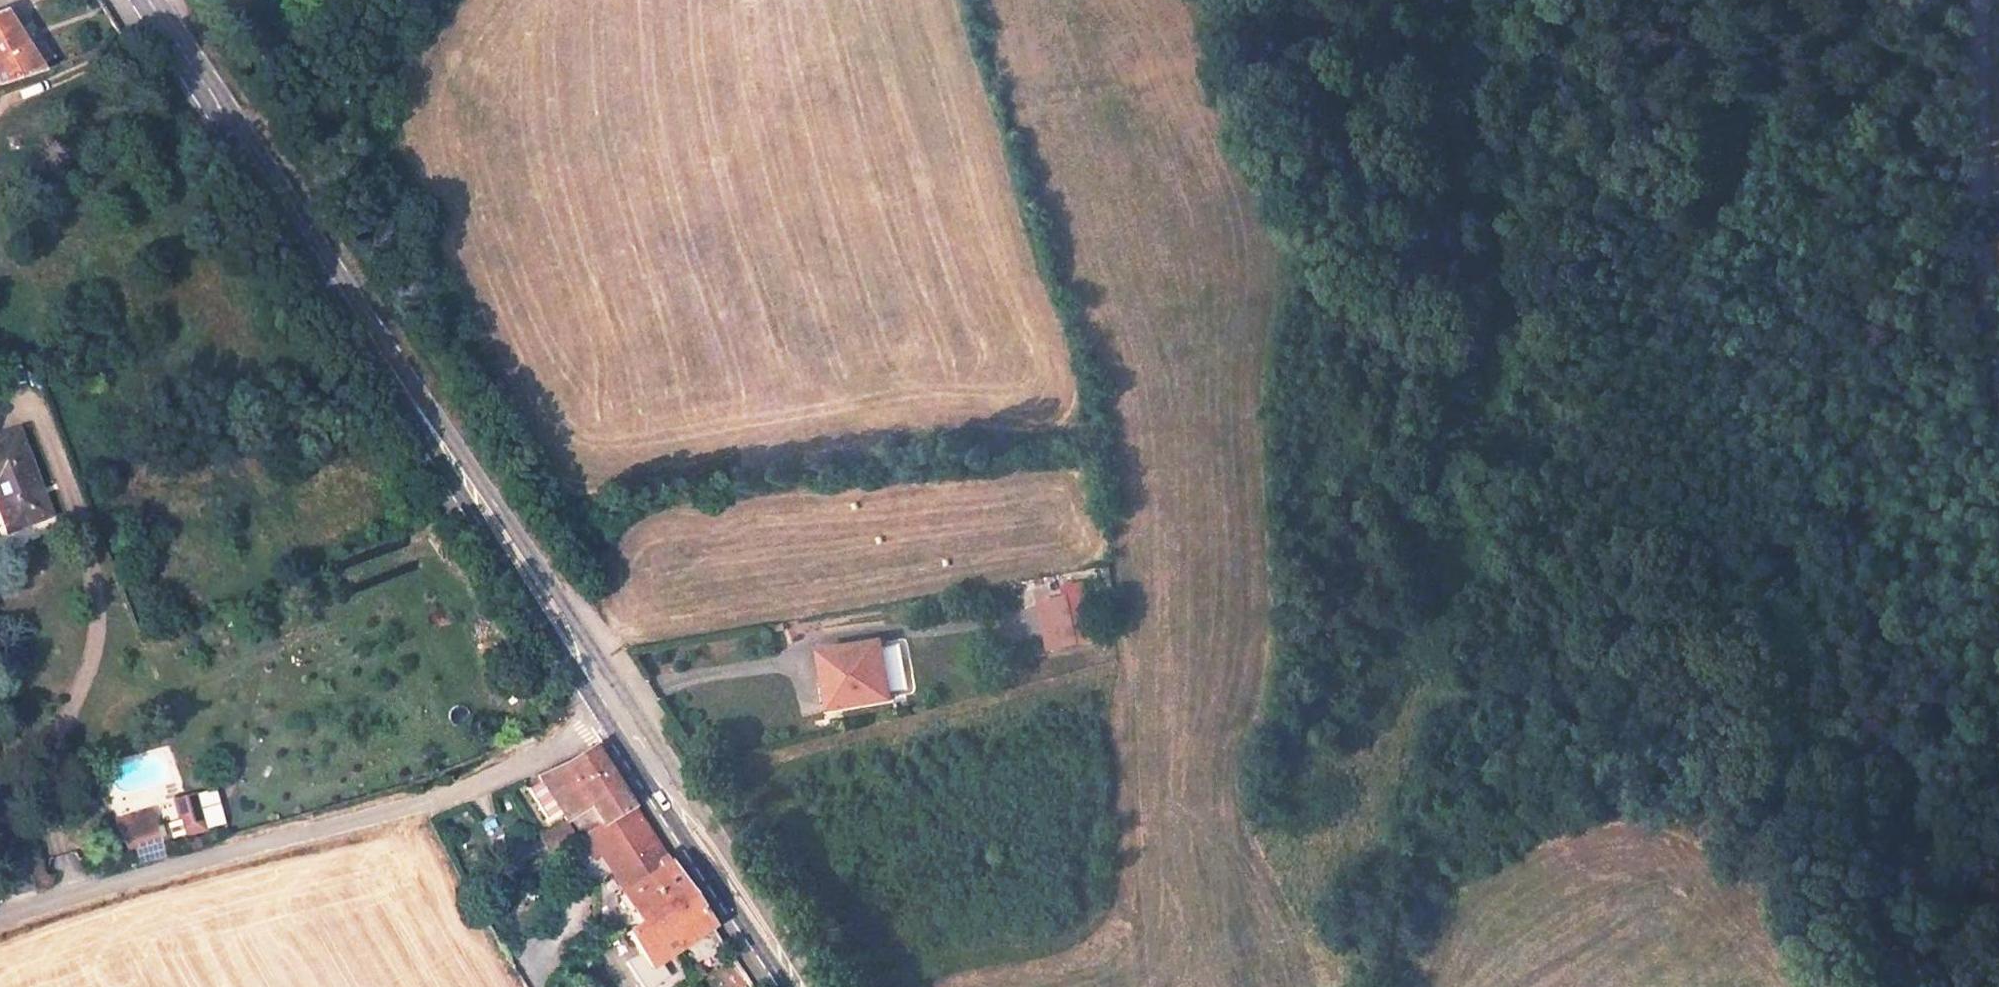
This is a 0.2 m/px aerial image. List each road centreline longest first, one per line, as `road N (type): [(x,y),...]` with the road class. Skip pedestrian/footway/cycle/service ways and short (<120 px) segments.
road 1 (secondary): [(611,714),(150,0)]
road 2 (unclassified): [(0,916),(407,811),(611,714)]
road 3 (secondary): [(794,986),(611,714)]
road 4 (track): [(1986,0),(1986,223),(1998,318)]
road 5 (track): [(273,190),(312,112),(407,0)]

